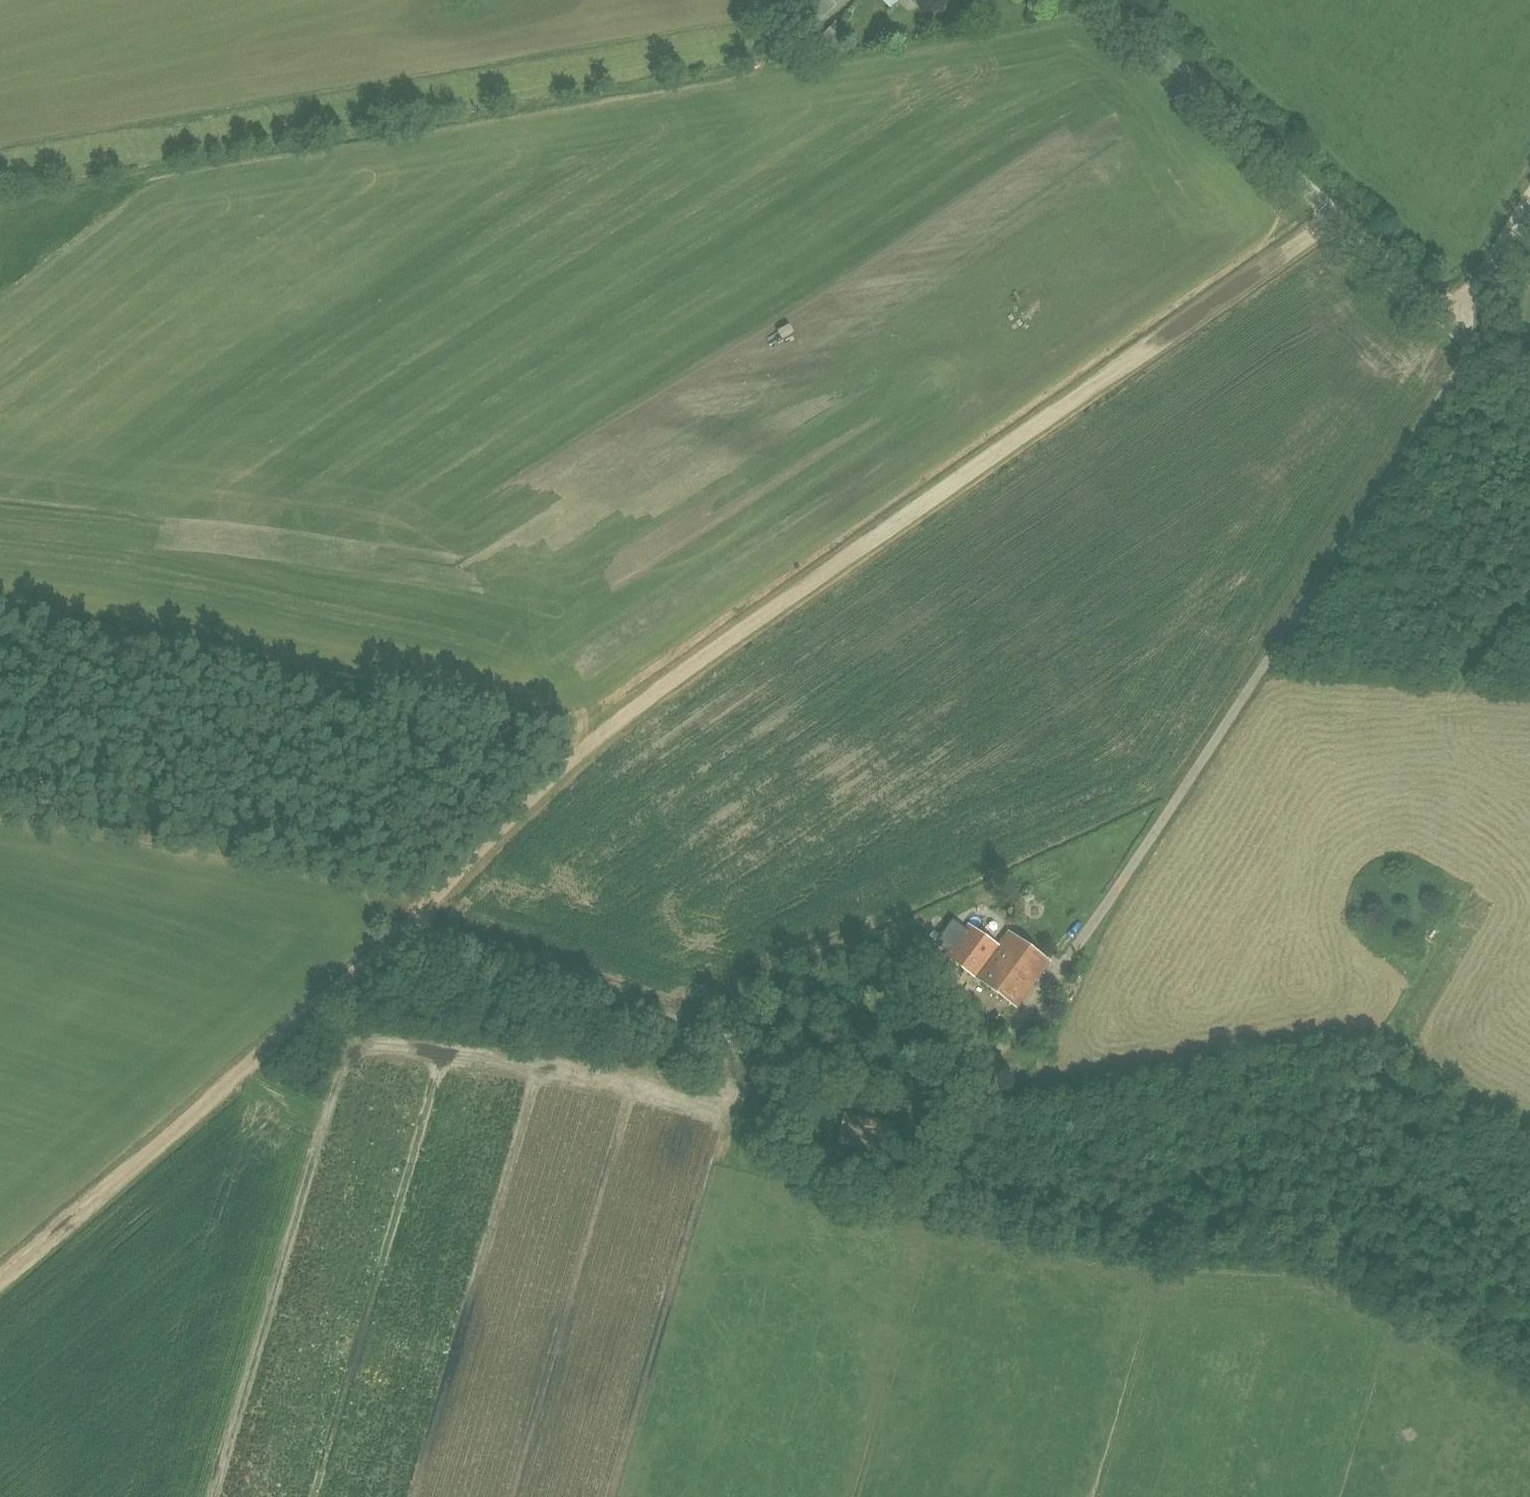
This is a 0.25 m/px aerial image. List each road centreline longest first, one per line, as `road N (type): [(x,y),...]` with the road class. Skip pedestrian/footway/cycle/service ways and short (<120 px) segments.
road 1 (track): [(1337,218),(596,742),(347,982),(0,1282)]
road 2 (unclassified): [(1529,398),(1103,0)]
road 3 (track): [(1452,325),(1529,201)]

